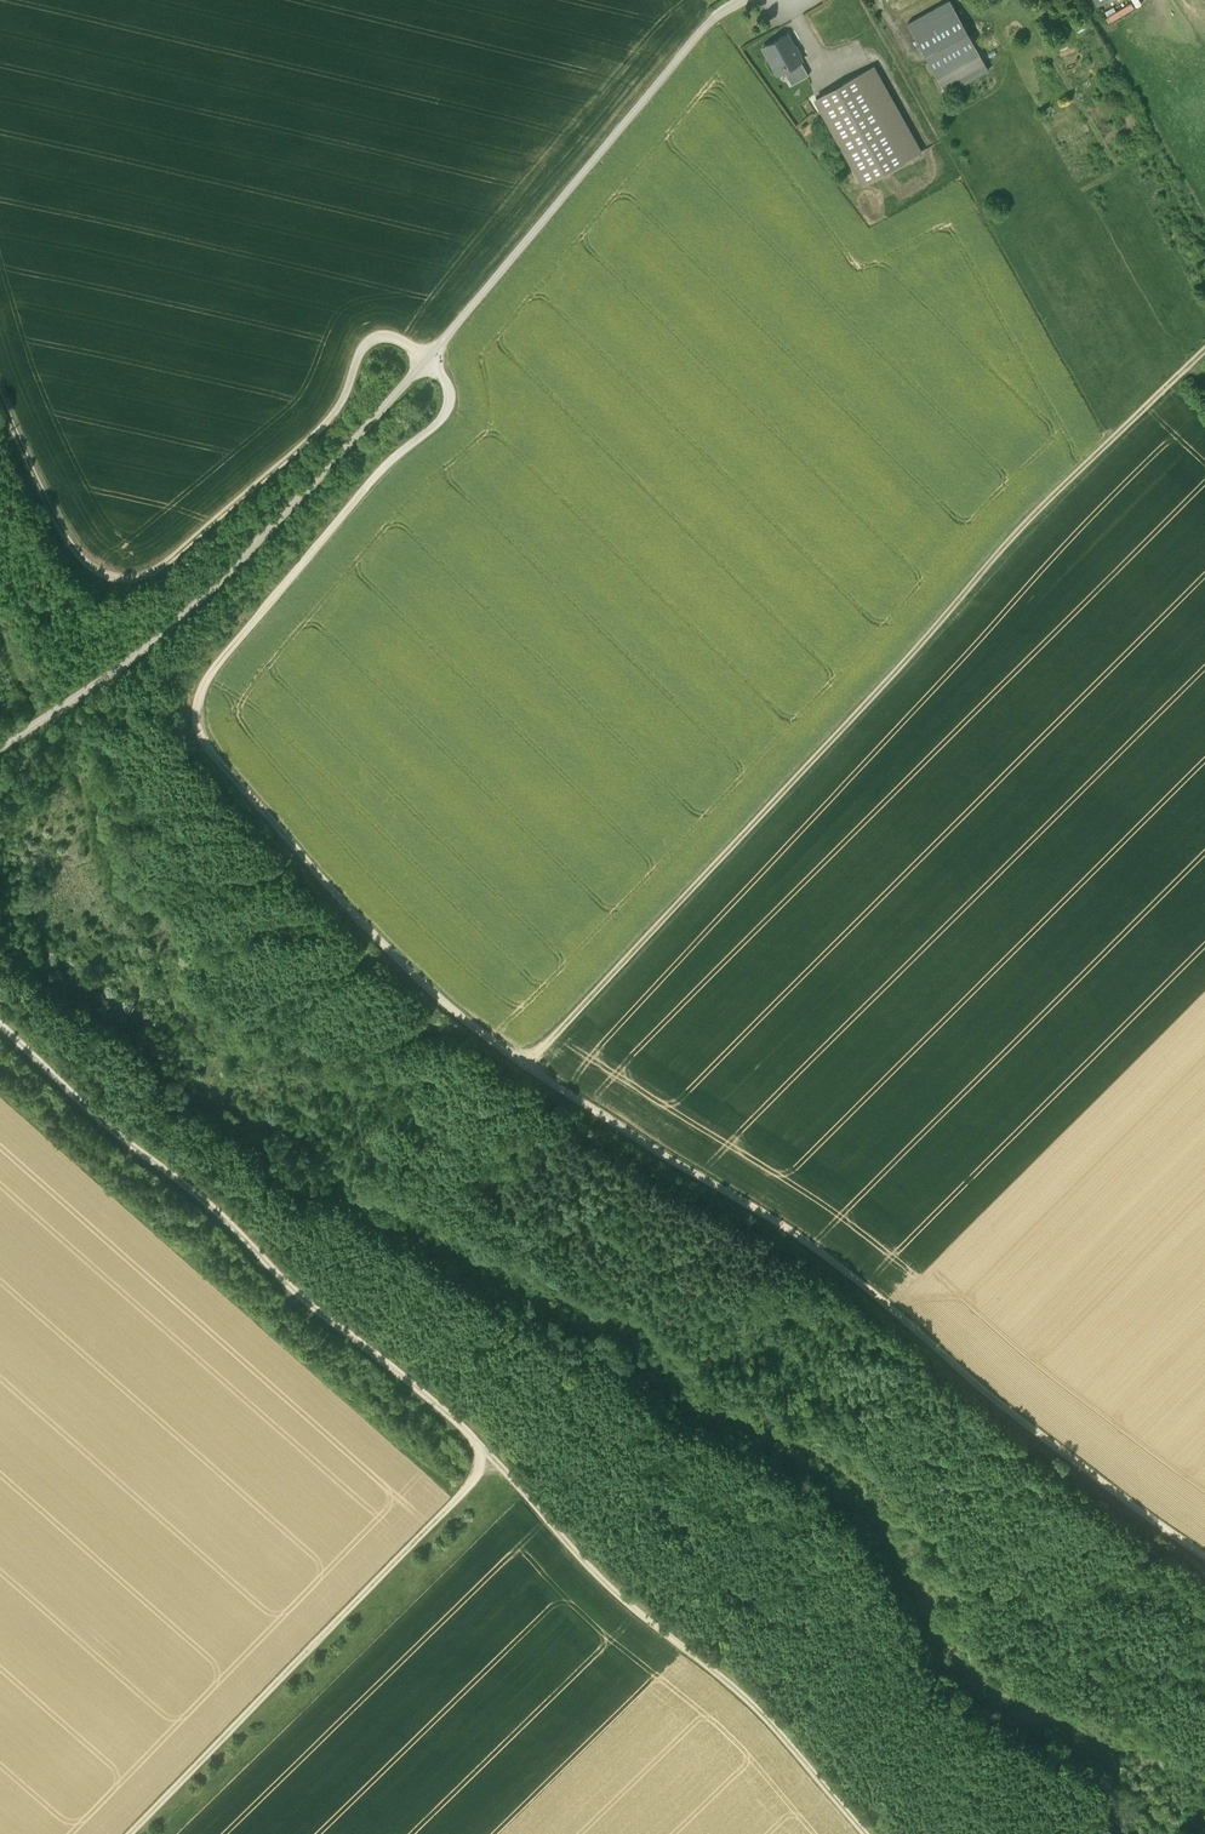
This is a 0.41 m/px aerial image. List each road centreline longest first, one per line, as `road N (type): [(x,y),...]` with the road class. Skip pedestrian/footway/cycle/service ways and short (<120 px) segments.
road 1 (track): [(1204,1557),(1010,1409),(862,1282),(489,1039),(344,900),(211,749),(201,688),(392,458),(452,404),(444,375),(427,362)]
road 2 (track): [(0,1028),(210,1204),(305,1302),(465,1431),(615,1591),(749,1703),(864,1833)]
road 3 (track): [(524,1062),(837,735),(999,549),(1204,351)]
road 4 (track): [(427,362),(397,338),(361,349),(347,394),(320,430),(163,562),(117,575),(91,563),(58,519),(0,388)]
road 5 (track): [(427,362),(193,607),(0,760)]
road 6 (track): [(132,1833),(451,1506),(486,1455)]
road 7 (track): [(744,0),(686,52),(427,362)]

